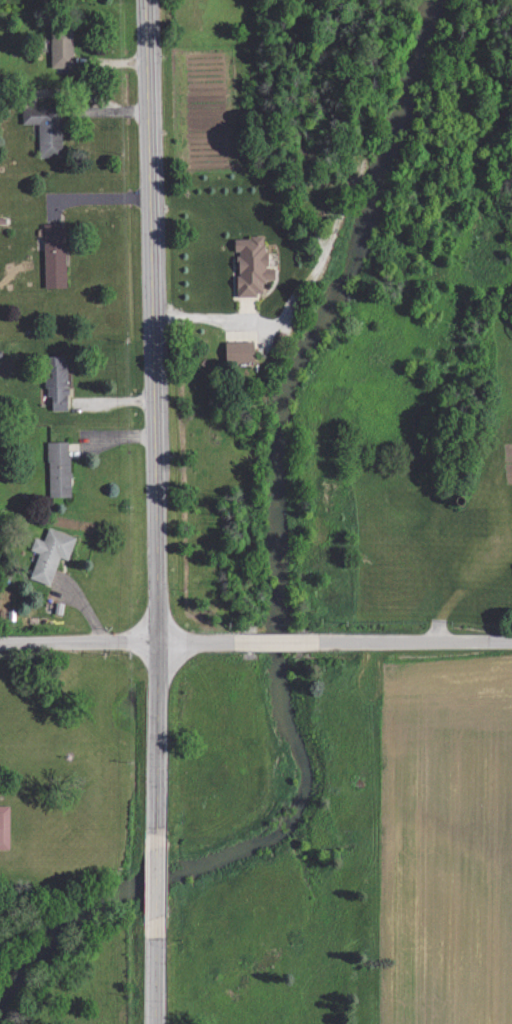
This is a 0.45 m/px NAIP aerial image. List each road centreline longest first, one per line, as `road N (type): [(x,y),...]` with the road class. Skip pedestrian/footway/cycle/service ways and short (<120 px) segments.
road 1 (secondary): [(159,820),(144,0)]
road 2 (residential): [(0,644),(233,642)]
road 3 (residential): [(319,642),(511,641)]

